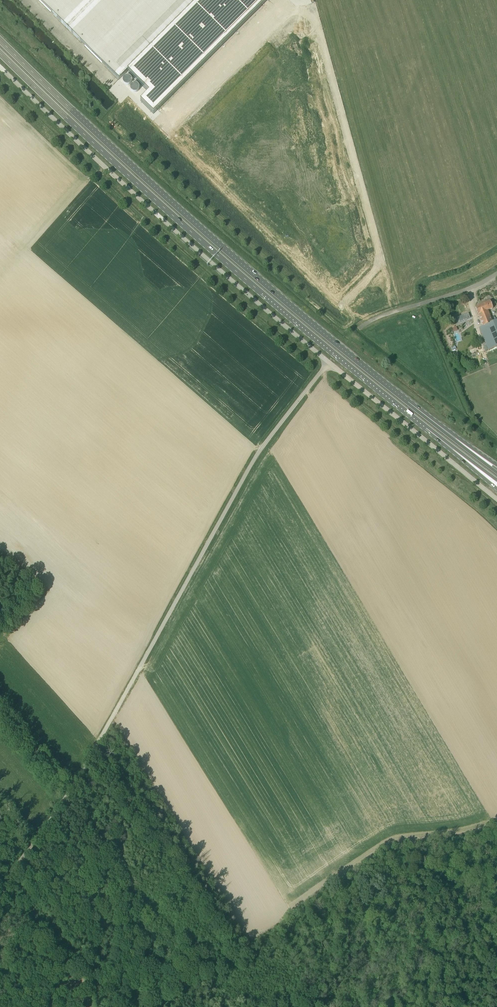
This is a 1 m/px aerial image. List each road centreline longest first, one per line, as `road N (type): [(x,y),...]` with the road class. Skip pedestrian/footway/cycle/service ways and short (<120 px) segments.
road 1 (unclassified): [(0,896),(76,782),(253,461),(328,362)]
road 2 (primary): [(0,53),(194,236),(429,430)]
road 3 (primary): [(411,404),(254,276),(0,40)]
road 4 (unclassified): [(328,362),(209,263),(0,67)]
road 5 (unclassified): [(328,362),(496,501)]
road 6 (unclassified): [(370,321),(496,275)]

